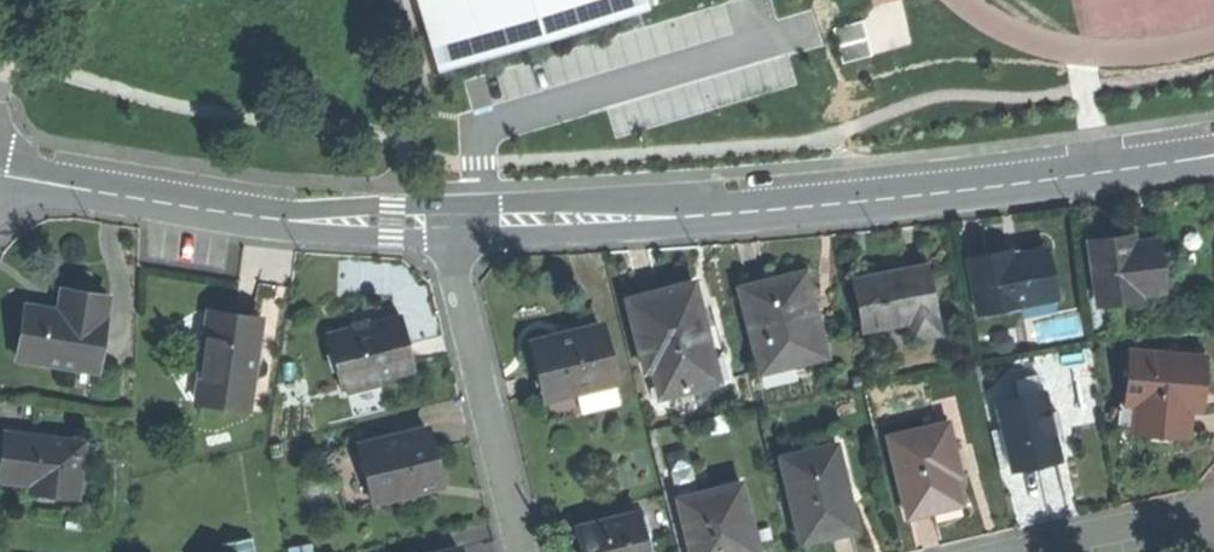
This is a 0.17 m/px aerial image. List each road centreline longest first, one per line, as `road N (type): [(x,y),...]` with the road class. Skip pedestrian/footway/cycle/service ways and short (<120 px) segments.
road 1 (residential): [(443,221),(960,188),(1213,150)]
road 2 (residential): [(0,174),(288,215),(443,221)]
road 3 (residential): [(443,221),(520,551)]
road 4 (residential): [(1033,547),(1213,509)]

